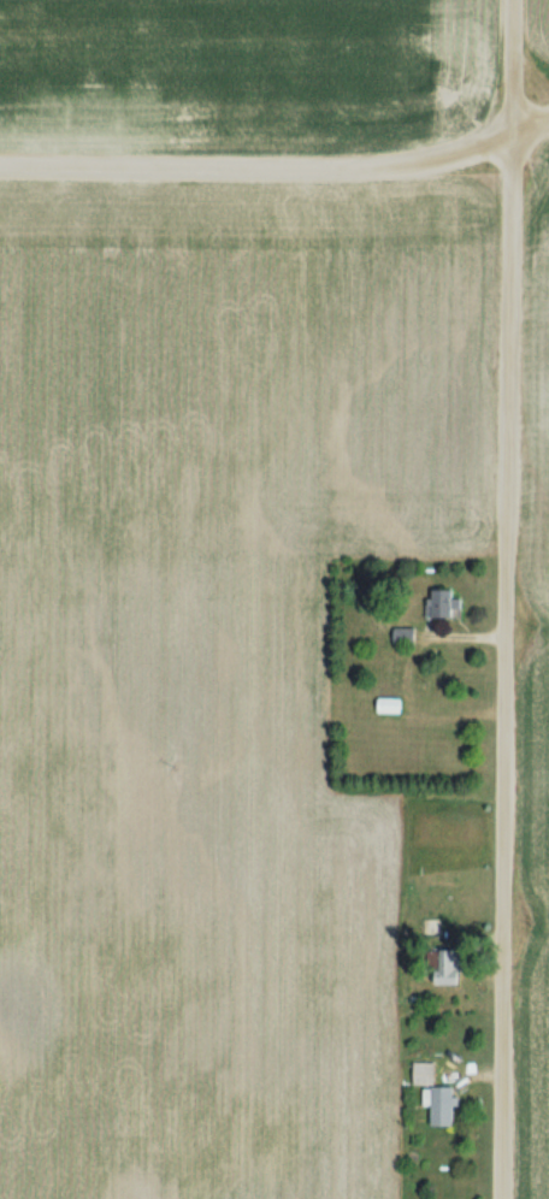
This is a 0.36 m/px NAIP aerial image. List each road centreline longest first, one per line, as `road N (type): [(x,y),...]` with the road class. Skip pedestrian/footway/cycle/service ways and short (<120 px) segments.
road 1 (residential): [(501,1198),(510,0)]
road 2 (residential): [(509,130),(431,165),(379,170),(0,164)]

